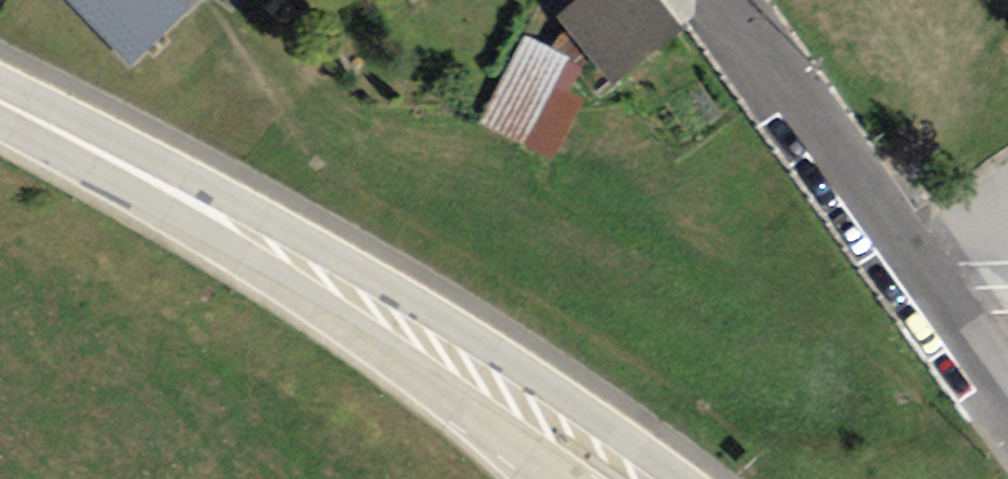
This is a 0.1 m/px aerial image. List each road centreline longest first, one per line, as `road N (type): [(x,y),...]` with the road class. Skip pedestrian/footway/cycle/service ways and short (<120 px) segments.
road 1 (primary): [(683,478),(388,284),(277,223),(108,157)]
road 2 (primary): [(108,157),(543,460)]
road 3 (residential): [(1007,415),(715,0)]
road 4 (primary): [(108,157),(0,103)]

